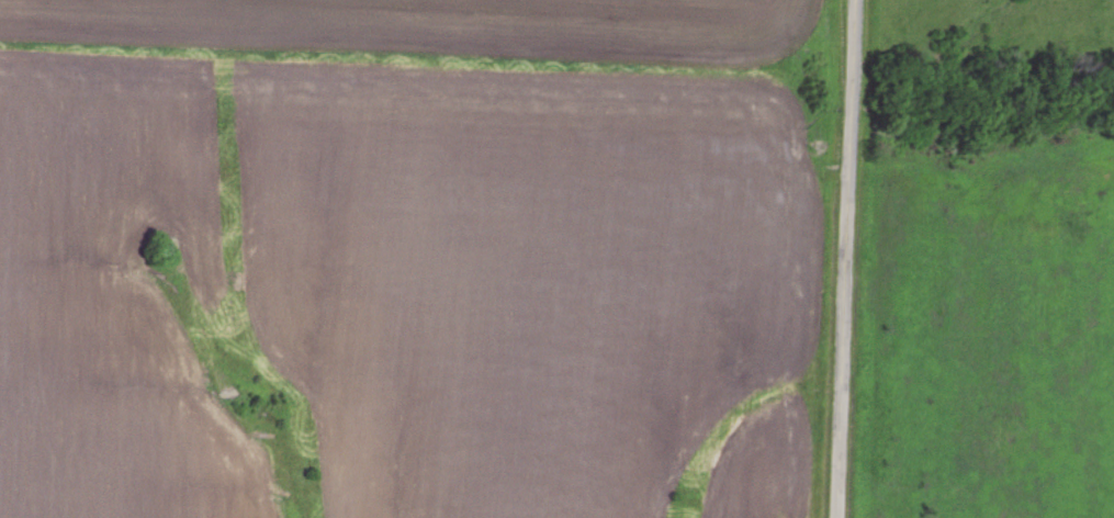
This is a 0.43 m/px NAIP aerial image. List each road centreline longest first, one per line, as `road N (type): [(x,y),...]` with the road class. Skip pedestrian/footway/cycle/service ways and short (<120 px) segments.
road 1 (residential): [(836,517),(853,0)]

